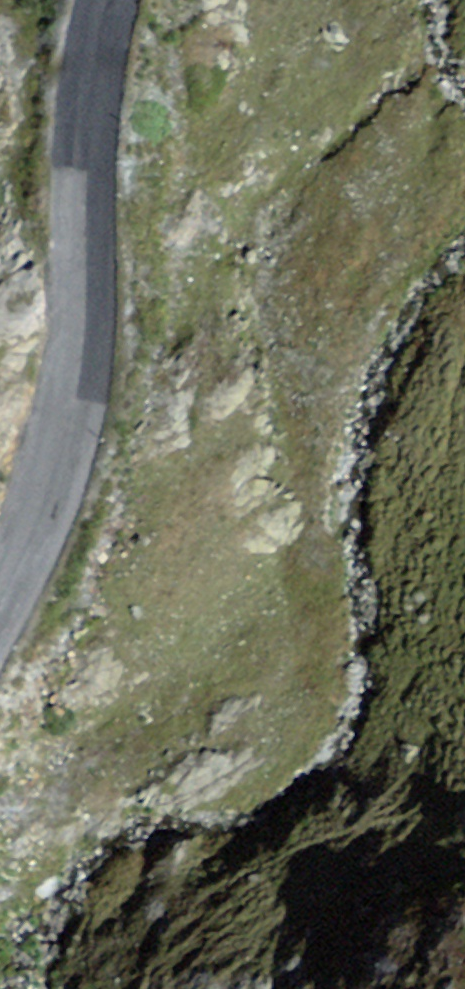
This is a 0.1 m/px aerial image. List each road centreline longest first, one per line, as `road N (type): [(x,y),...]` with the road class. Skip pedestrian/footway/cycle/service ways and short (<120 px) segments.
road 1 (tertiary): [(108,0),(86,114),(80,363),(50,488),(0,607)]
road 2 (trunk): [(0,579),(215,0)]

